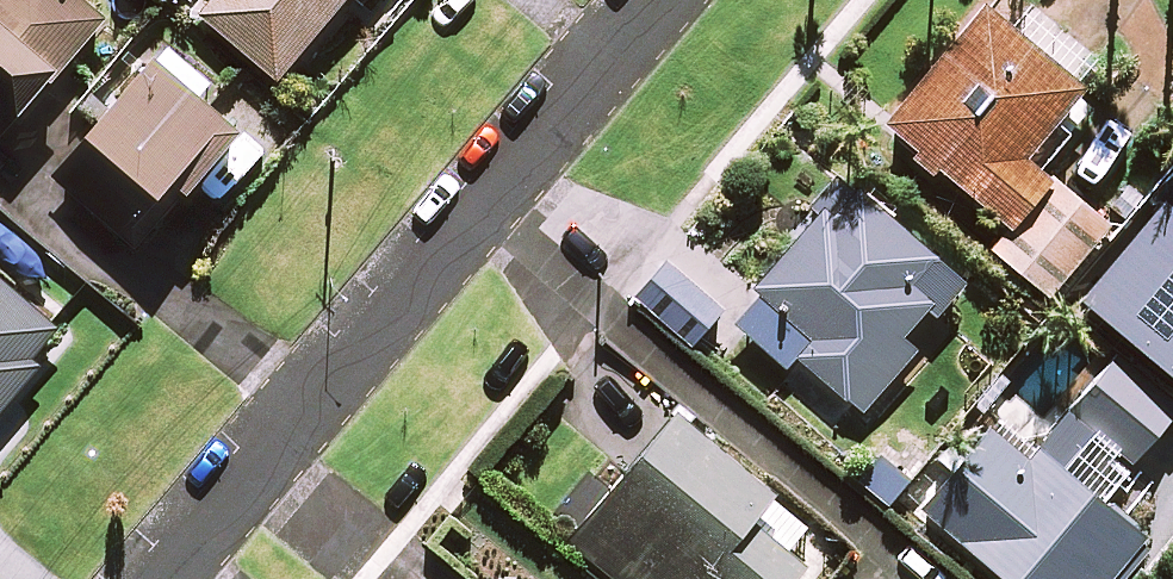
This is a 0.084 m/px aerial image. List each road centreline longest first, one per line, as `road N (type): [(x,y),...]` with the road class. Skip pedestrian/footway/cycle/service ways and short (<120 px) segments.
road 1 (residential): [(153,578),(649,0)]

